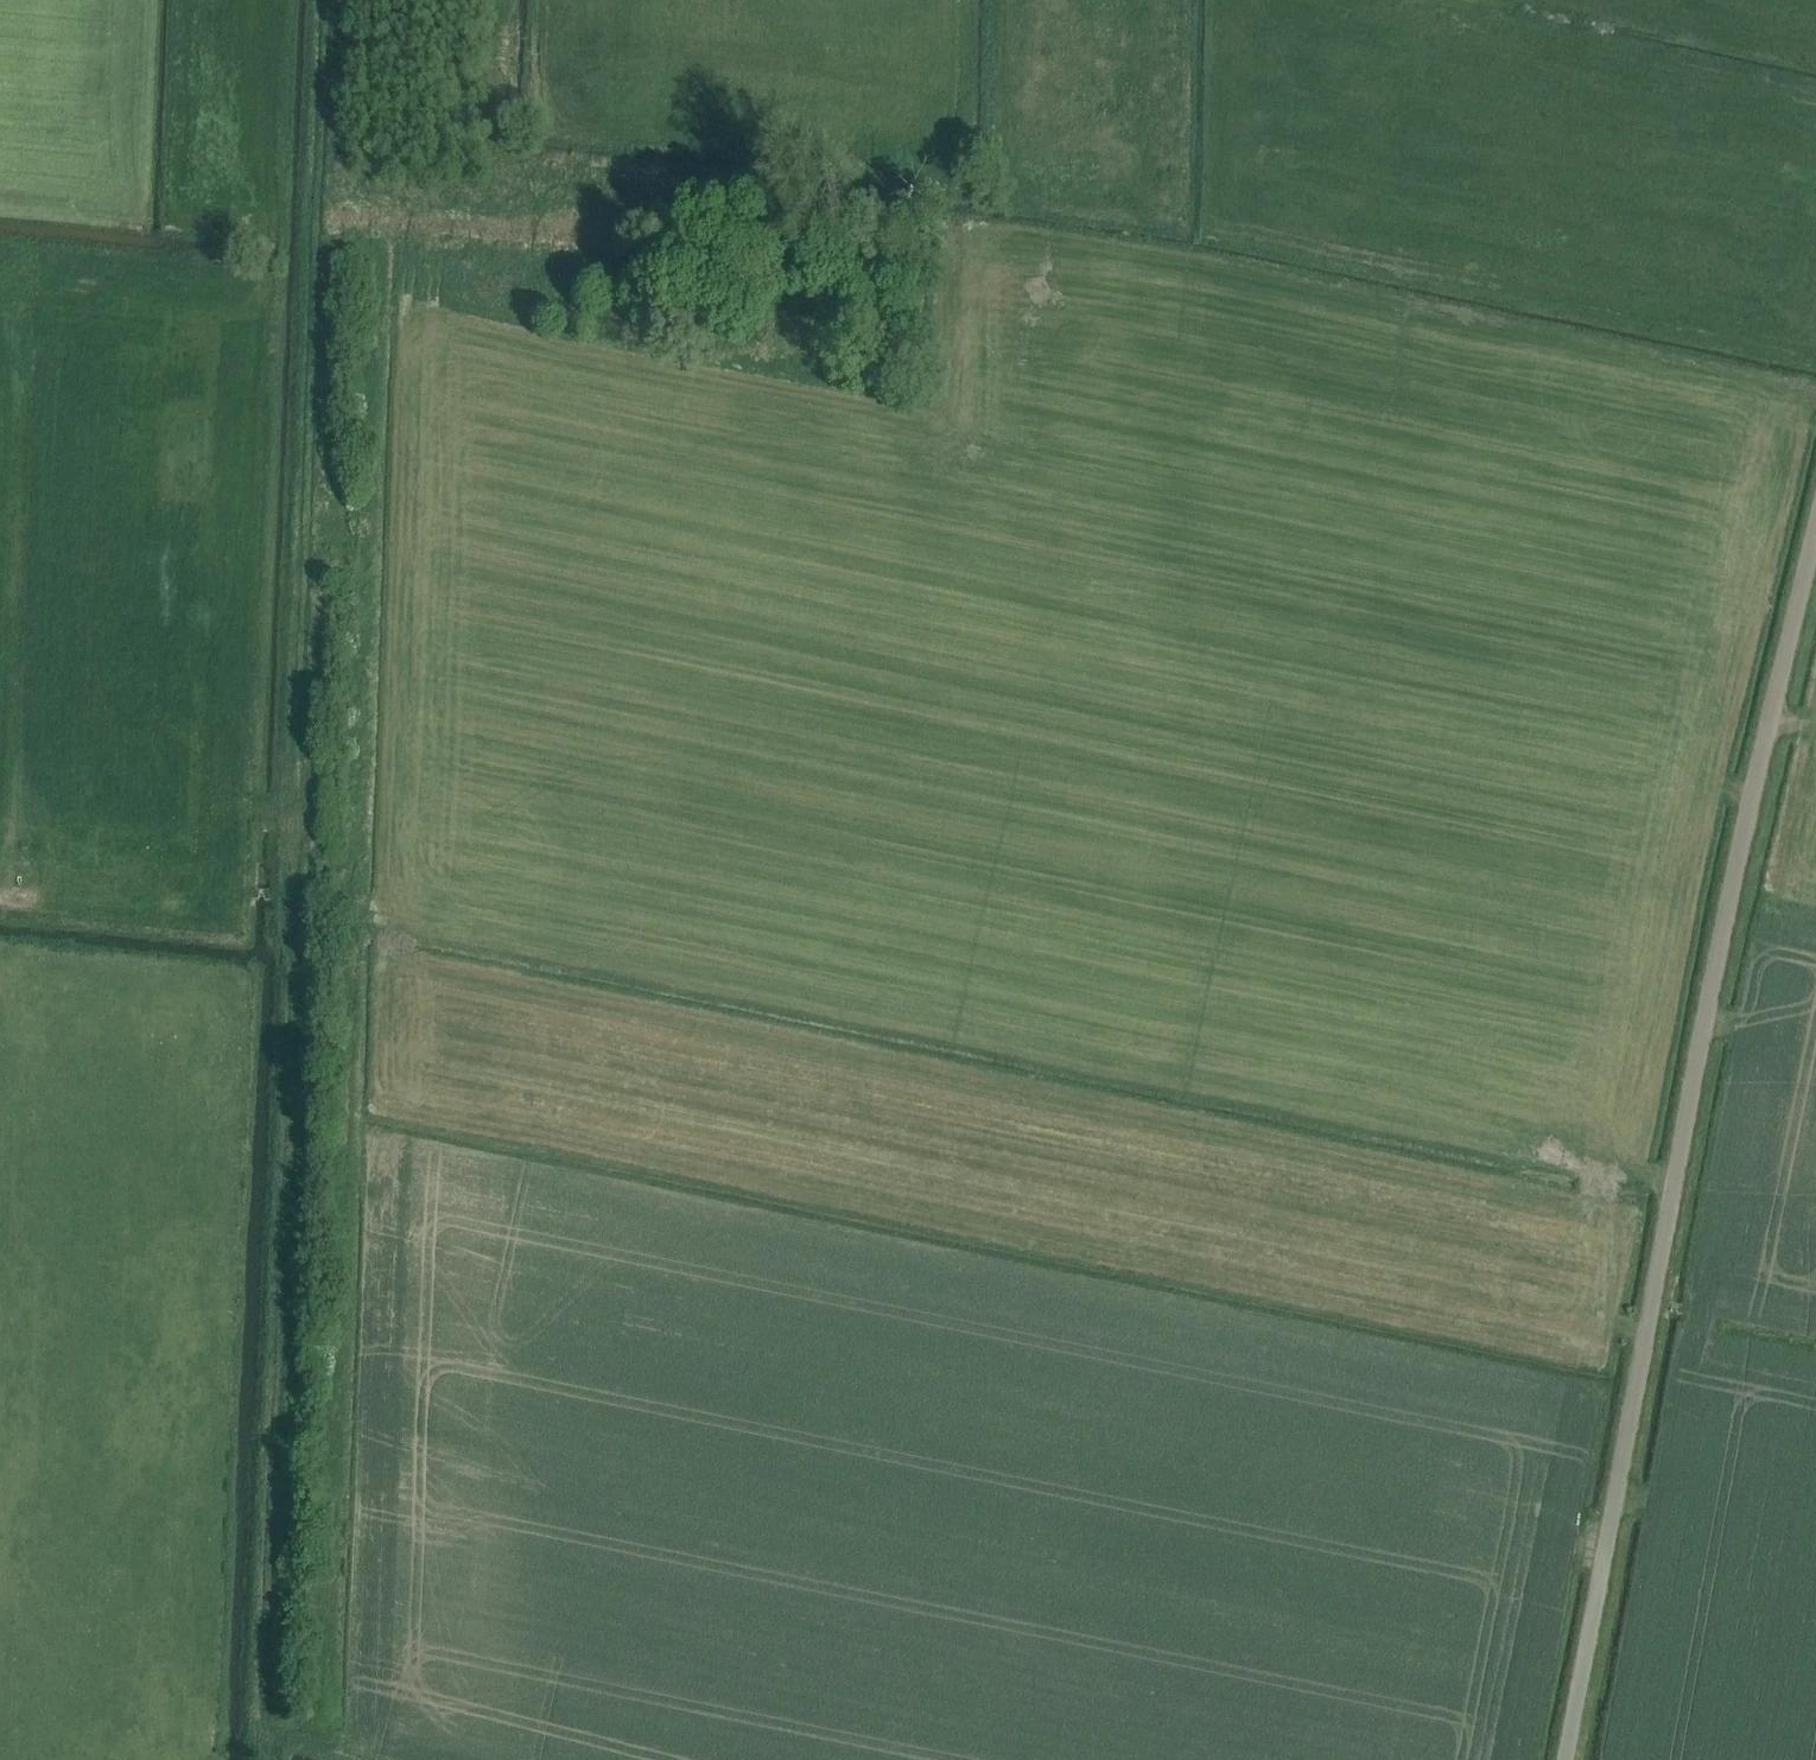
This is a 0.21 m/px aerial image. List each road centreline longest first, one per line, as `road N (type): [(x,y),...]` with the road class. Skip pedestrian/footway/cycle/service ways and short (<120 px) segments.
road 1 (unclassified): [(1566,1759),(1730,902),(1815,533)]
road 2 (track): [(278,1759),(269,1694),(277,1613)]

